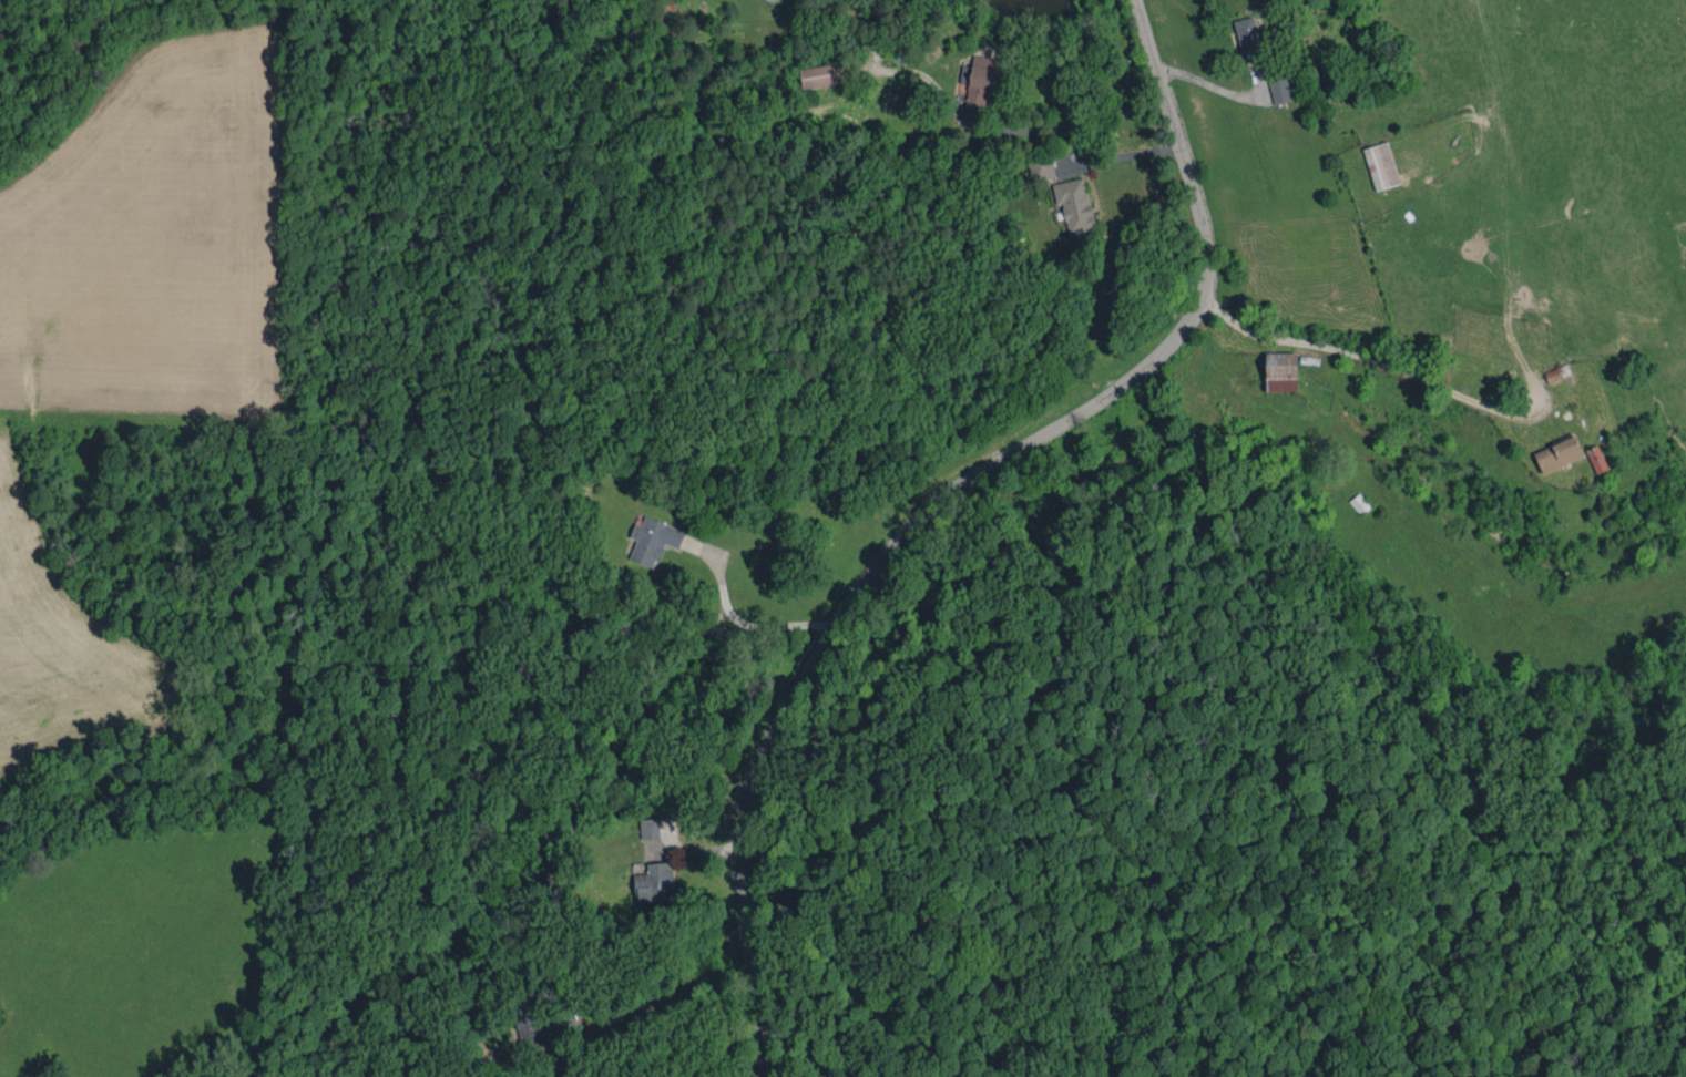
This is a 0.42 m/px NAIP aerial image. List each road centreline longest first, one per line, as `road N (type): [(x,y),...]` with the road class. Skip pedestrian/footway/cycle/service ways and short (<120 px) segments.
road 1 (tertiary): [(766,1076),(737,853),(747,782),(784,694),(917,513),(974,469),(1049,433),(1145,370),(1182,332),(1203,293),(1203,229),(1135,0)]

